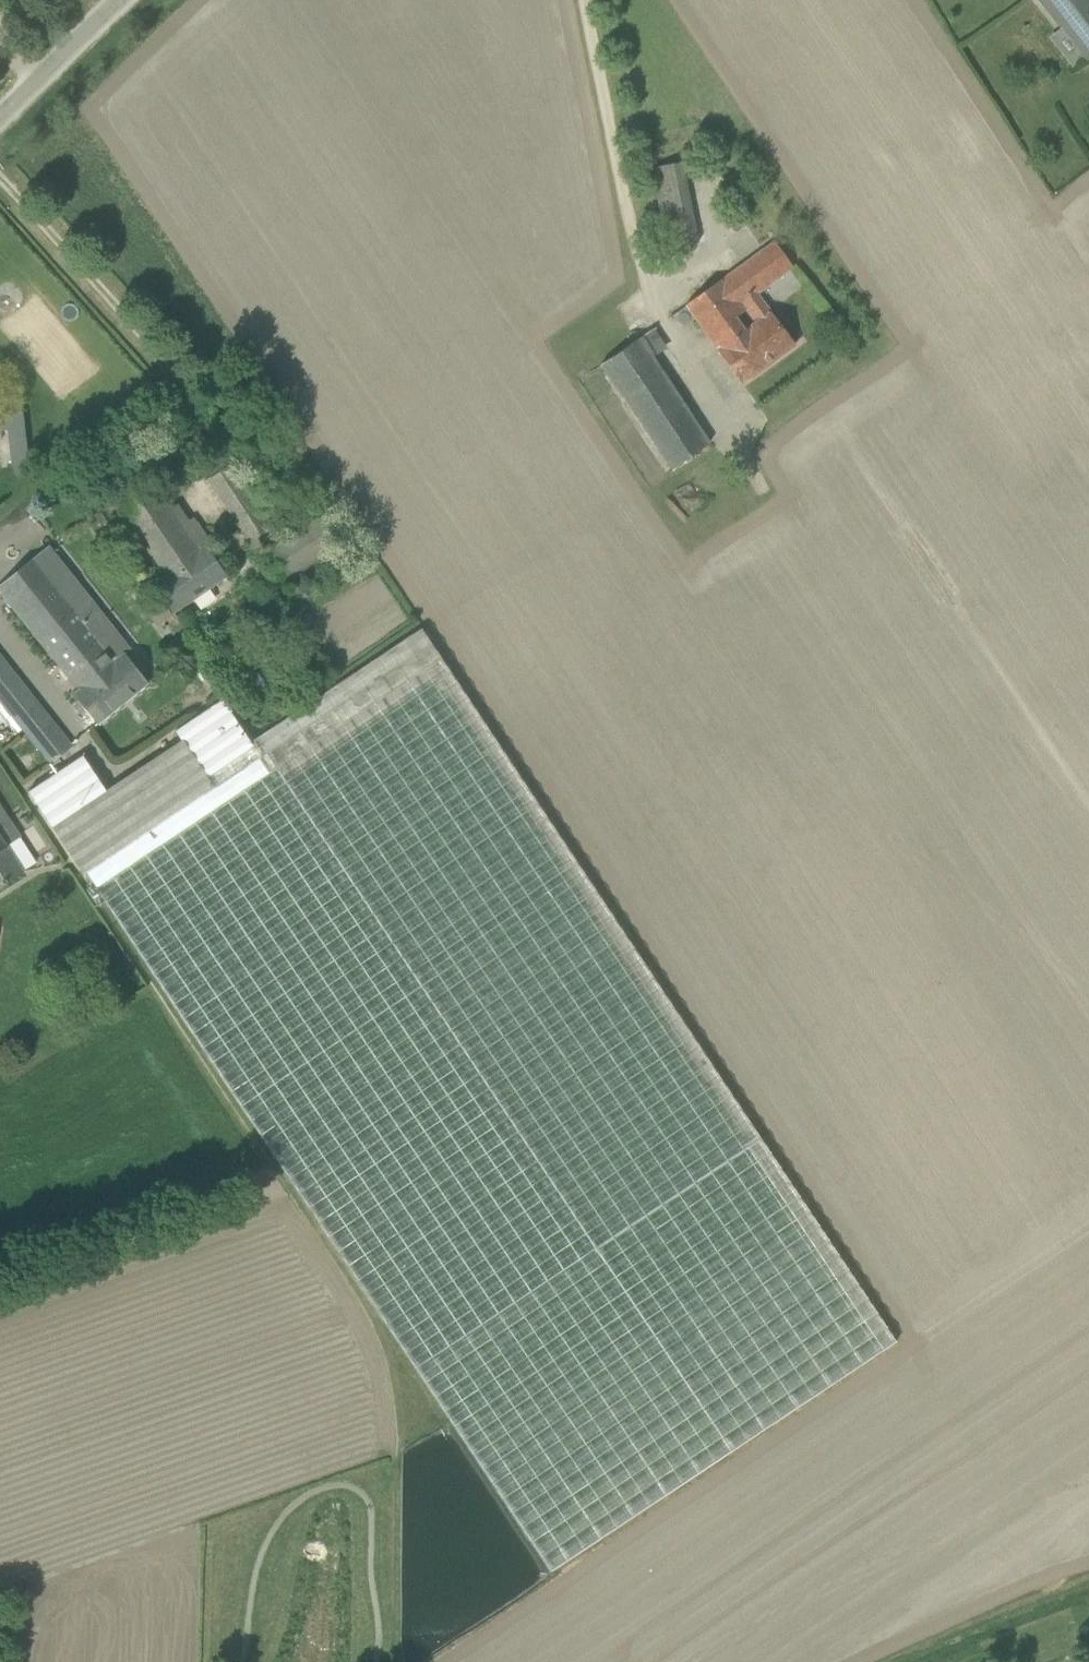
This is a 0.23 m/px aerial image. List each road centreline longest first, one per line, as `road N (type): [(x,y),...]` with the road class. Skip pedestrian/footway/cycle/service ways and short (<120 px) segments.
road 1 (unclassified): [(0,120),(122,0)]

